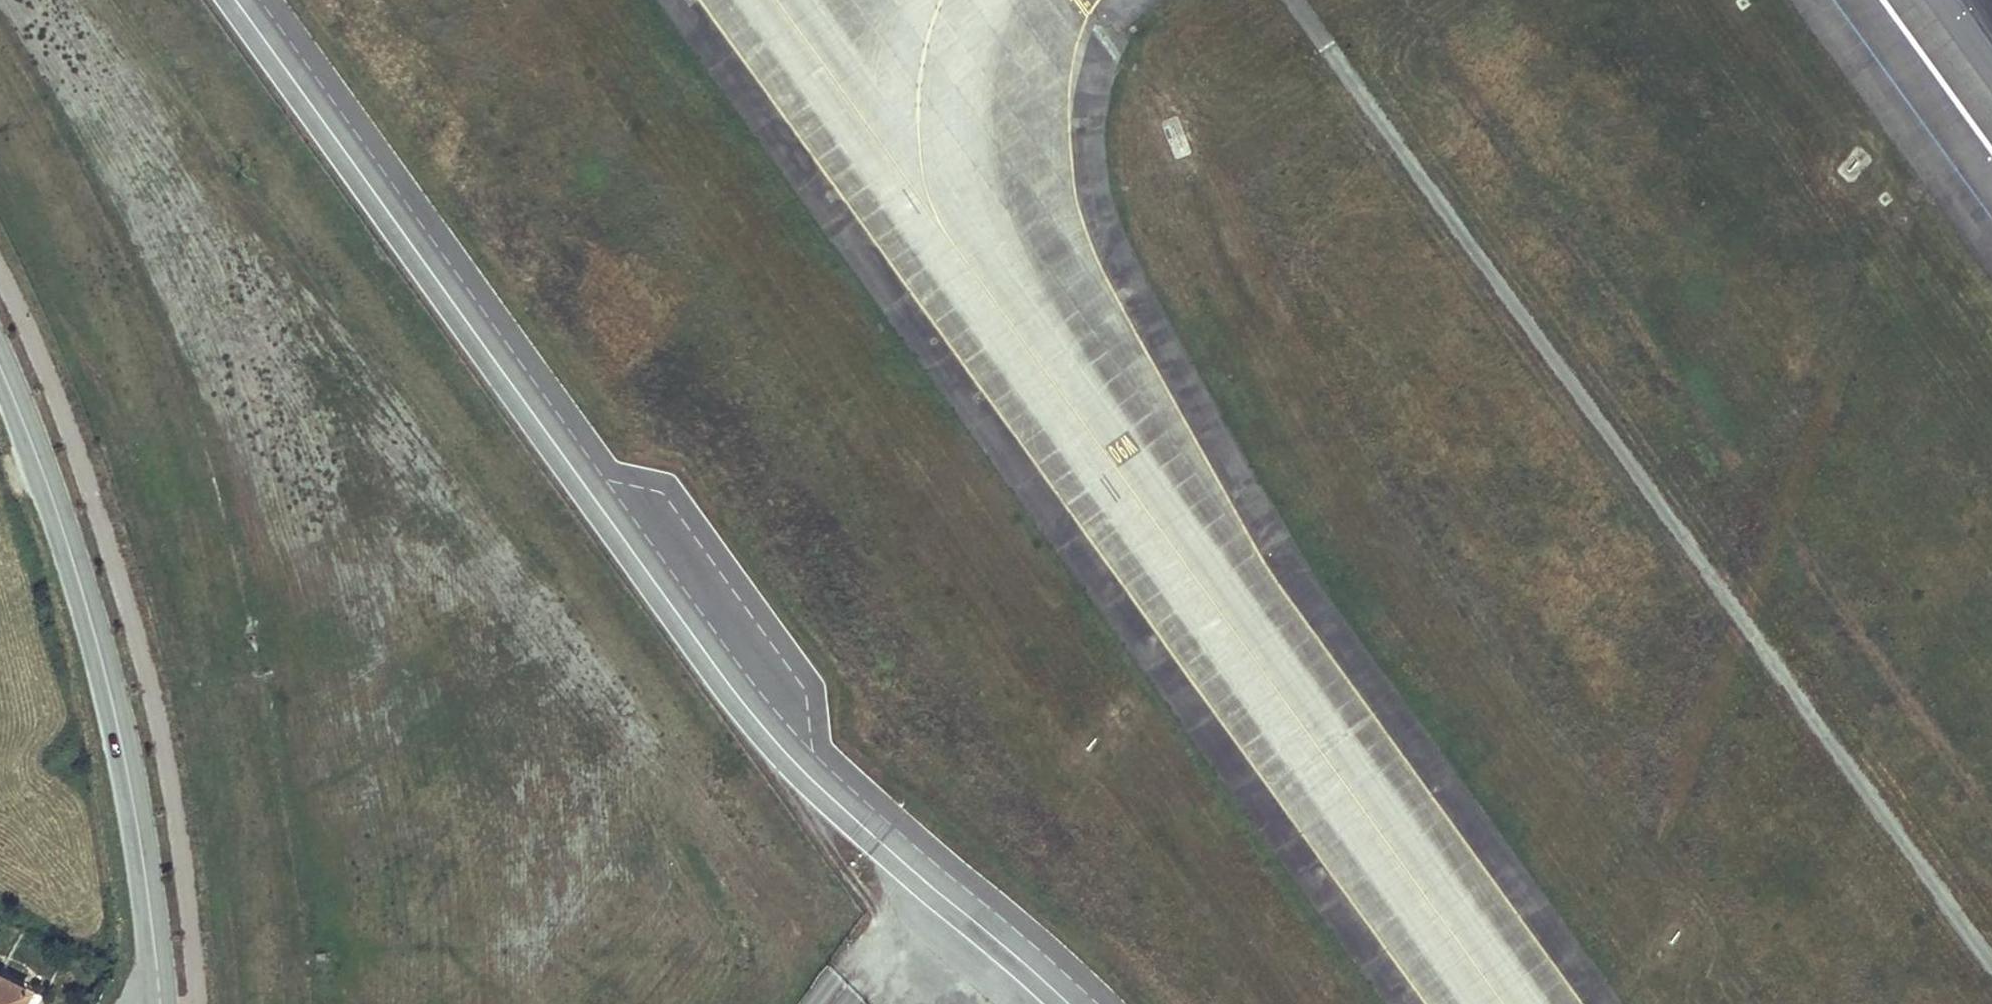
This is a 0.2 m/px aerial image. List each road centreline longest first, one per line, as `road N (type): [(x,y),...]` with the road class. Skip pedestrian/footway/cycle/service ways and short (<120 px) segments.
road 1 (unclassified): [(0,369),(51,502),(121,753),(157,1003)]

